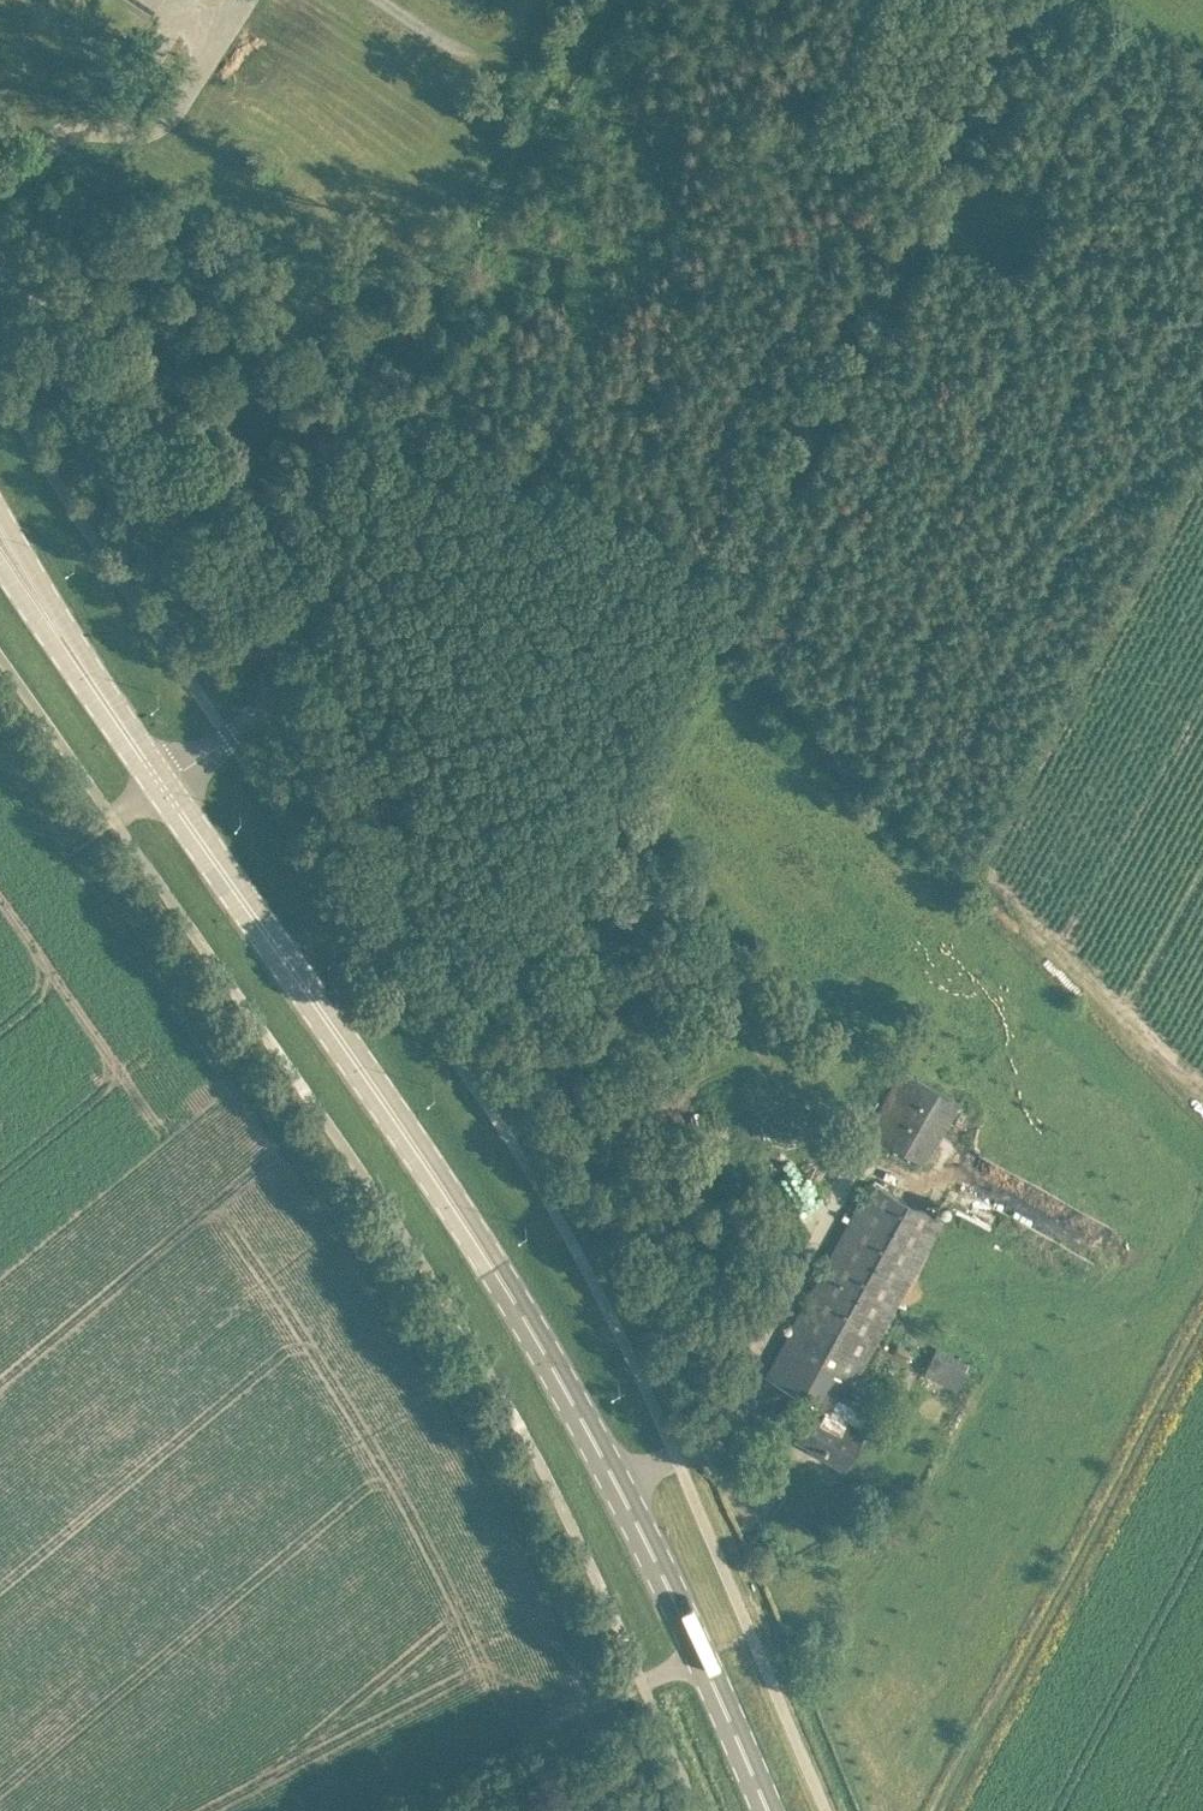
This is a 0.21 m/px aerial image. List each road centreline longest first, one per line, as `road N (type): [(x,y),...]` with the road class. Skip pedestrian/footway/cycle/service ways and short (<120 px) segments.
road 1 (primary): [(767,1810),(704,1662),(551,1361),(447,1193),(160,783)]
road 2 (unclassified): [(160,783),(256,717),(274,695),(277,648),(210,504),(0,260)]
road 3 (primary): [(160,783),(0,539)]

